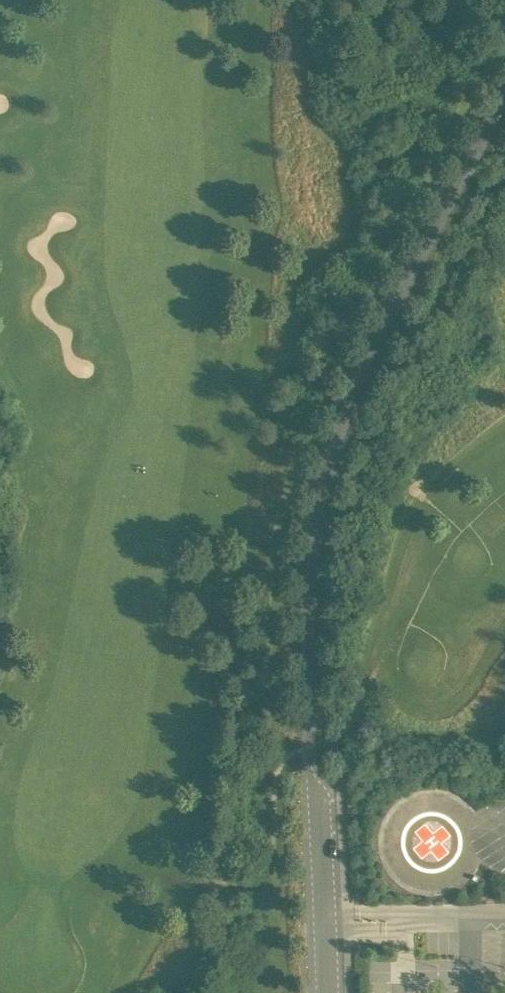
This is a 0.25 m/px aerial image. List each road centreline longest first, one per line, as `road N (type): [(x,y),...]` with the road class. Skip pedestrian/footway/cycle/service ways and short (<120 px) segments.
road 1 (unclassified): [(504,97),(374,342),(330,457),(309,582),(312,776)]
road 2 (residential): [(312,776),(327,992)]

